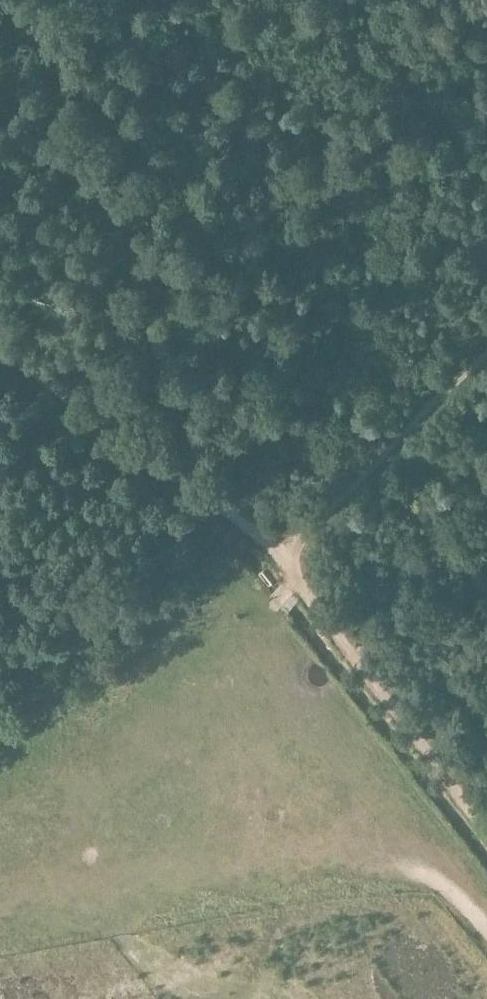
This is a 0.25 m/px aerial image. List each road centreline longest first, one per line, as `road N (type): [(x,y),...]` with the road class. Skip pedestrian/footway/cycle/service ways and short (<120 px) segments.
road 1 (track): [(276,552),(486,830)]
road 2 (track): [(0,342),(276,552)]
road 3 (track): [(486,350),(276,552)]

